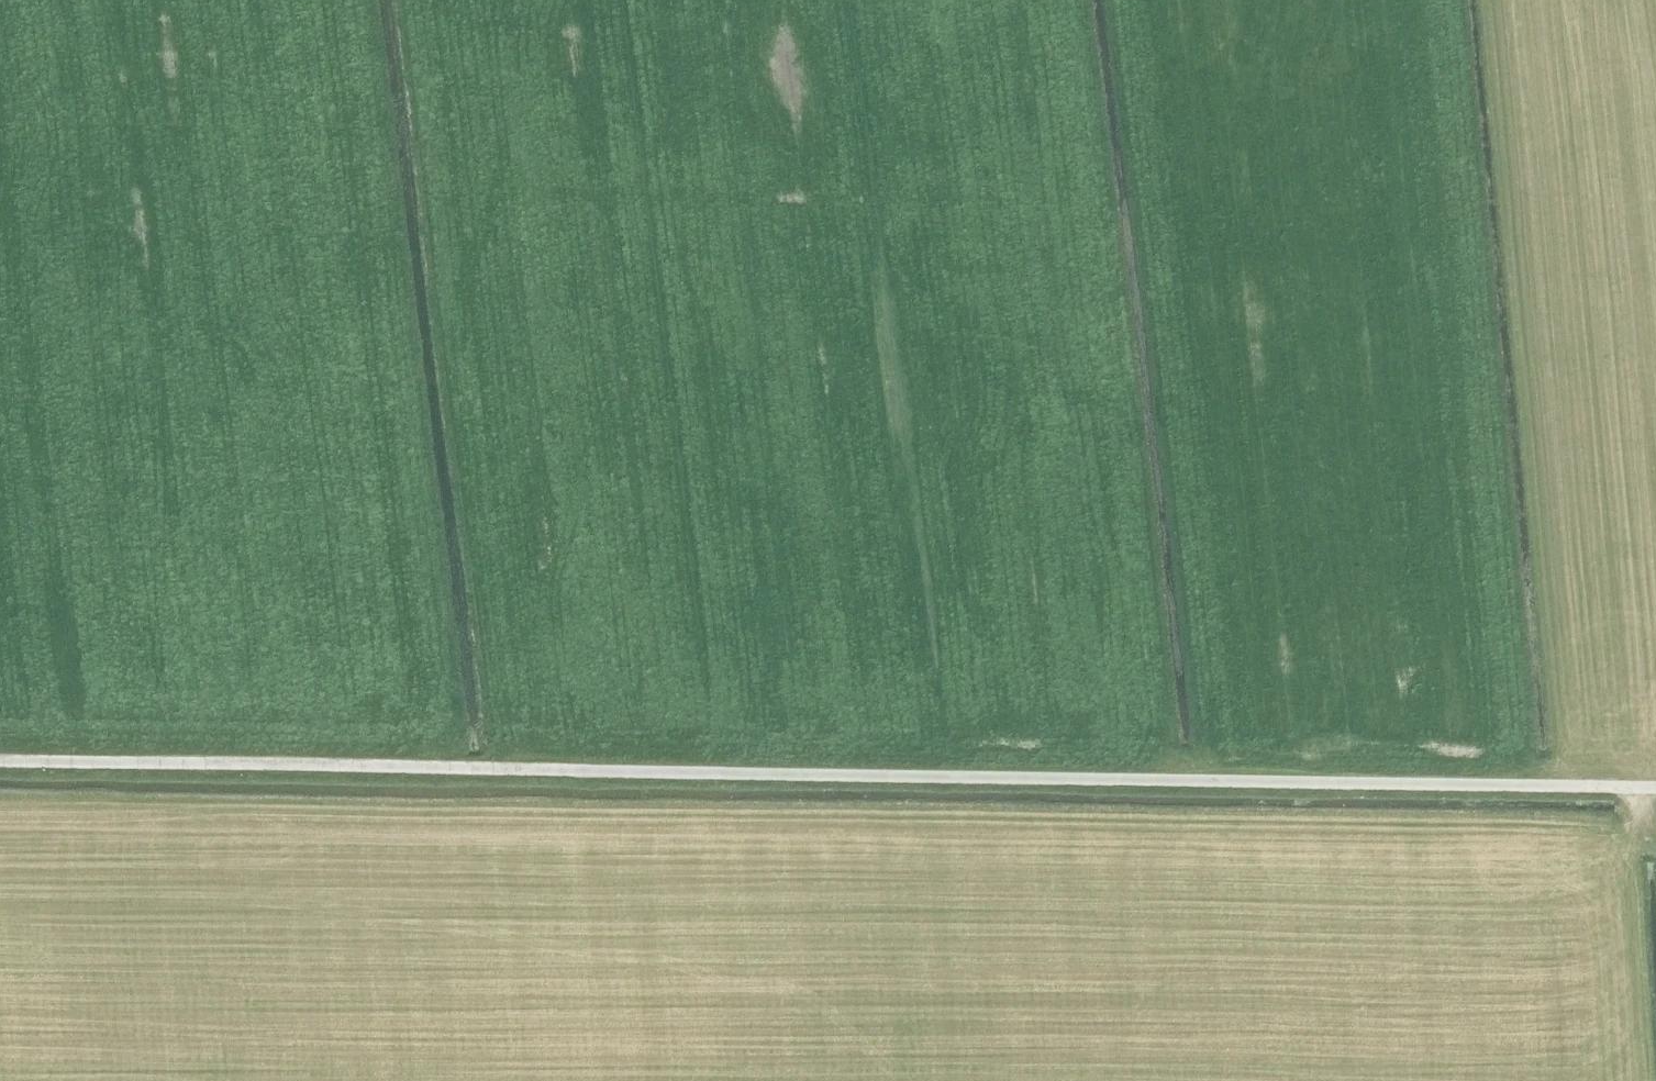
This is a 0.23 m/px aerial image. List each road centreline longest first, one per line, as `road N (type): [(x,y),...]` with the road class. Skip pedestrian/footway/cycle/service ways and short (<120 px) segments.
road 1 (track): [(1655,787),(0,760)]

